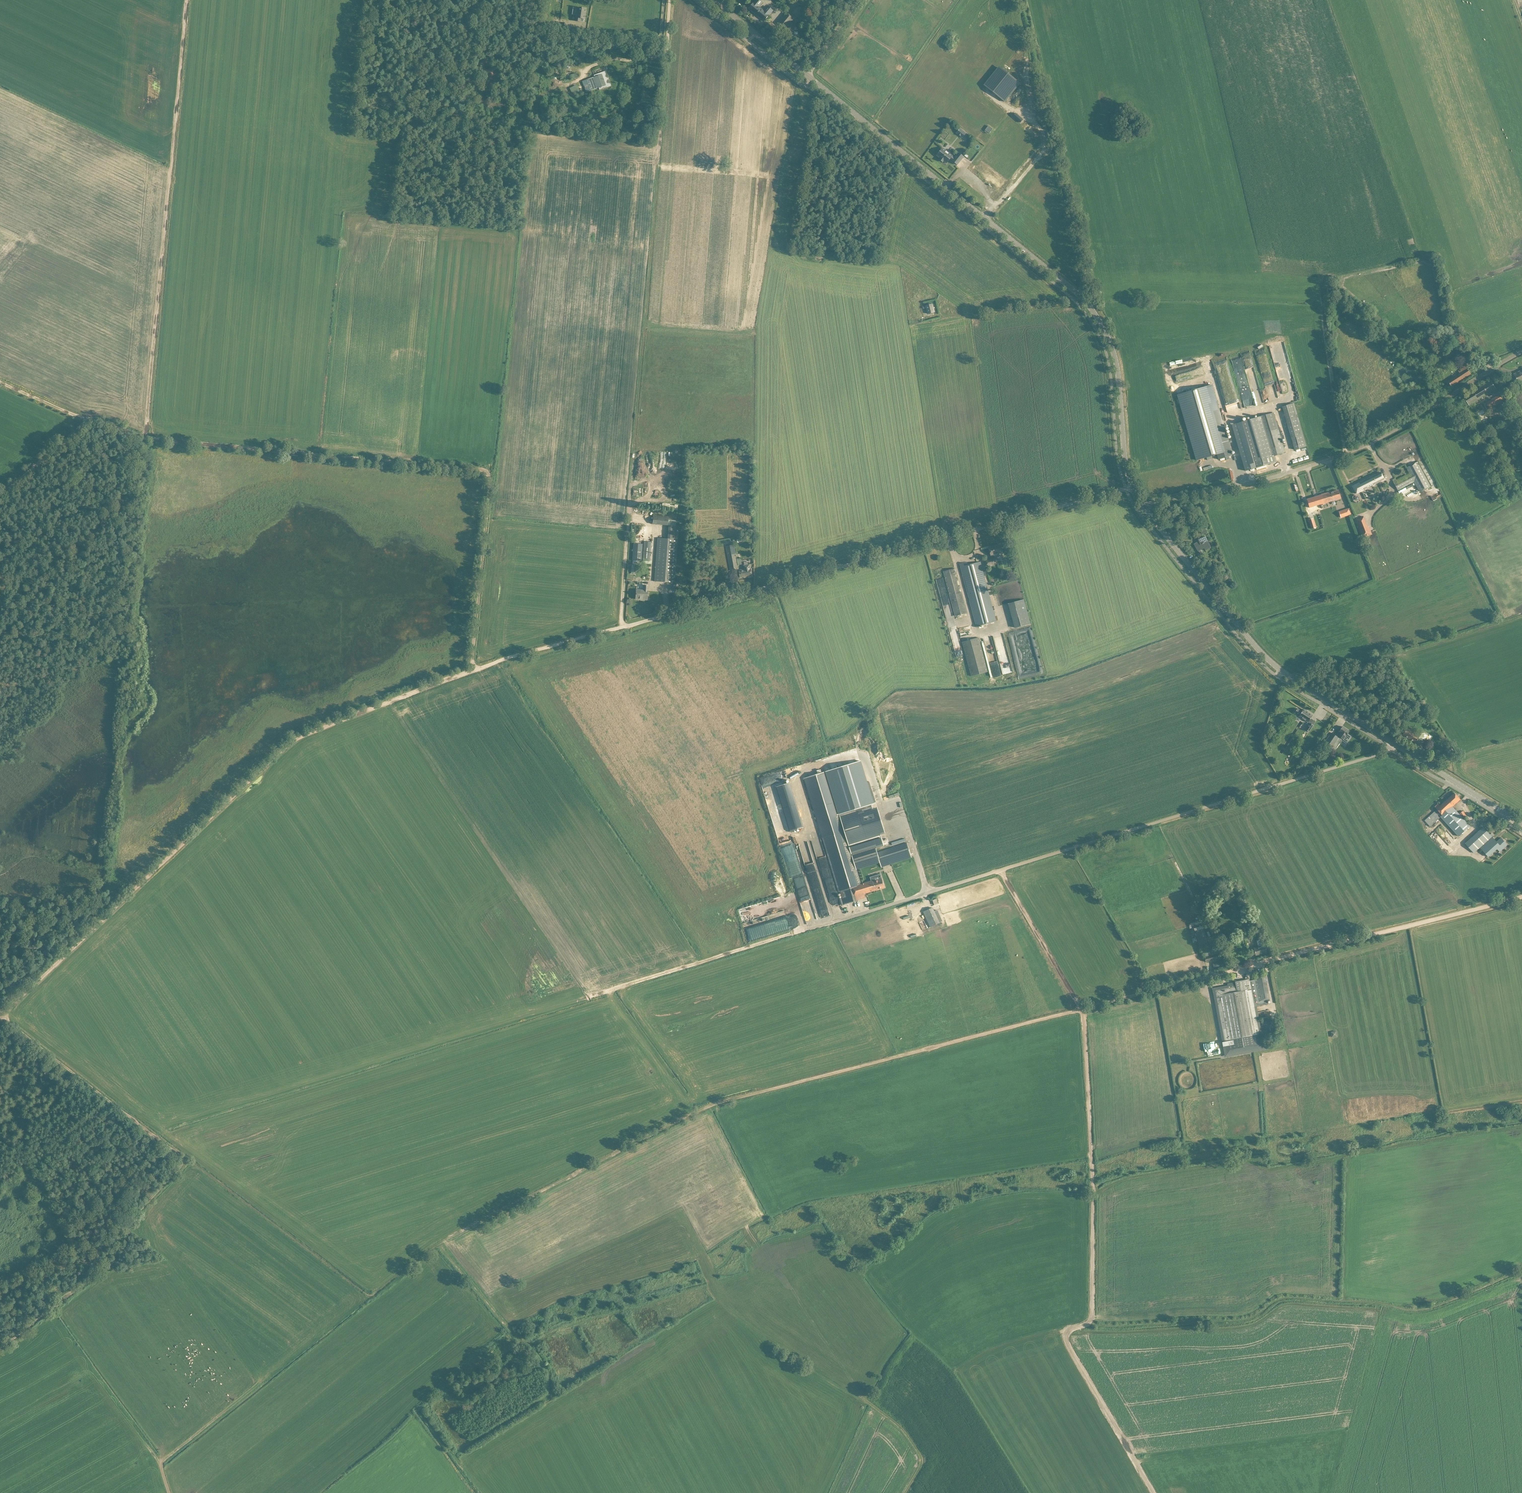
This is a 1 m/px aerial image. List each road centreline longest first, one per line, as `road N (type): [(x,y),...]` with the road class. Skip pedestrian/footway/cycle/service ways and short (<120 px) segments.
road 1 (track): [(1,1014),(293,744),(475,670),(626,628)]
road 2 (track): [(1084,1009),(717,1104),(440,1245)]
road 3 (unclassified): [(816,928),(1396,746)]
road 4 (track): [(85,421),(146,439),(487,473),(475,670)]
road 5 (tertiary): [(1133,486),(1115,355),(1098,318),(805,74)]
road 6 (unclassified): [(626,628),(1133,486)]
road 7 (track): [(1521,1277),(1415,1310),(1276,1300),(1250,1316),(1088,1325)]
road 8 (unclassified): [(1143,505),(1353,450),(1521,351)]
road 9 (tertiary): [(1396,746),(1264,655),(1143,505)]
road 10 (track): [(1025,0),(1098,318),(1092,323)]
road 11 (track): [(440,1245),(369,1300),(189,1158)]
road 12 (track): [(1088,1325),(1094,1196),(1084,1009)]
road 13 (track): [(0,641),(108,520),(45,459),(85,421)]
road 14 (unclassified): [(1227,973),(1521,896)]
road 15 (track): [(0,1348),(115,1260),(126,1229),(189,1158)]
road 16 (track): [(189,1158),(1,1014)]
road 17 (track): [(1152,1492),(1068,1346),(1072,1328),(1088,1325)]
road 18 (track): [(1000,871),(1084,1009)]
road 19 (track): [(1084,1009),(1227,973)]
road 20 (tertiary): [(1521,823),(1396,746)]
road 21 (track): [(550,1381),(548,1393),(456,1455)]

